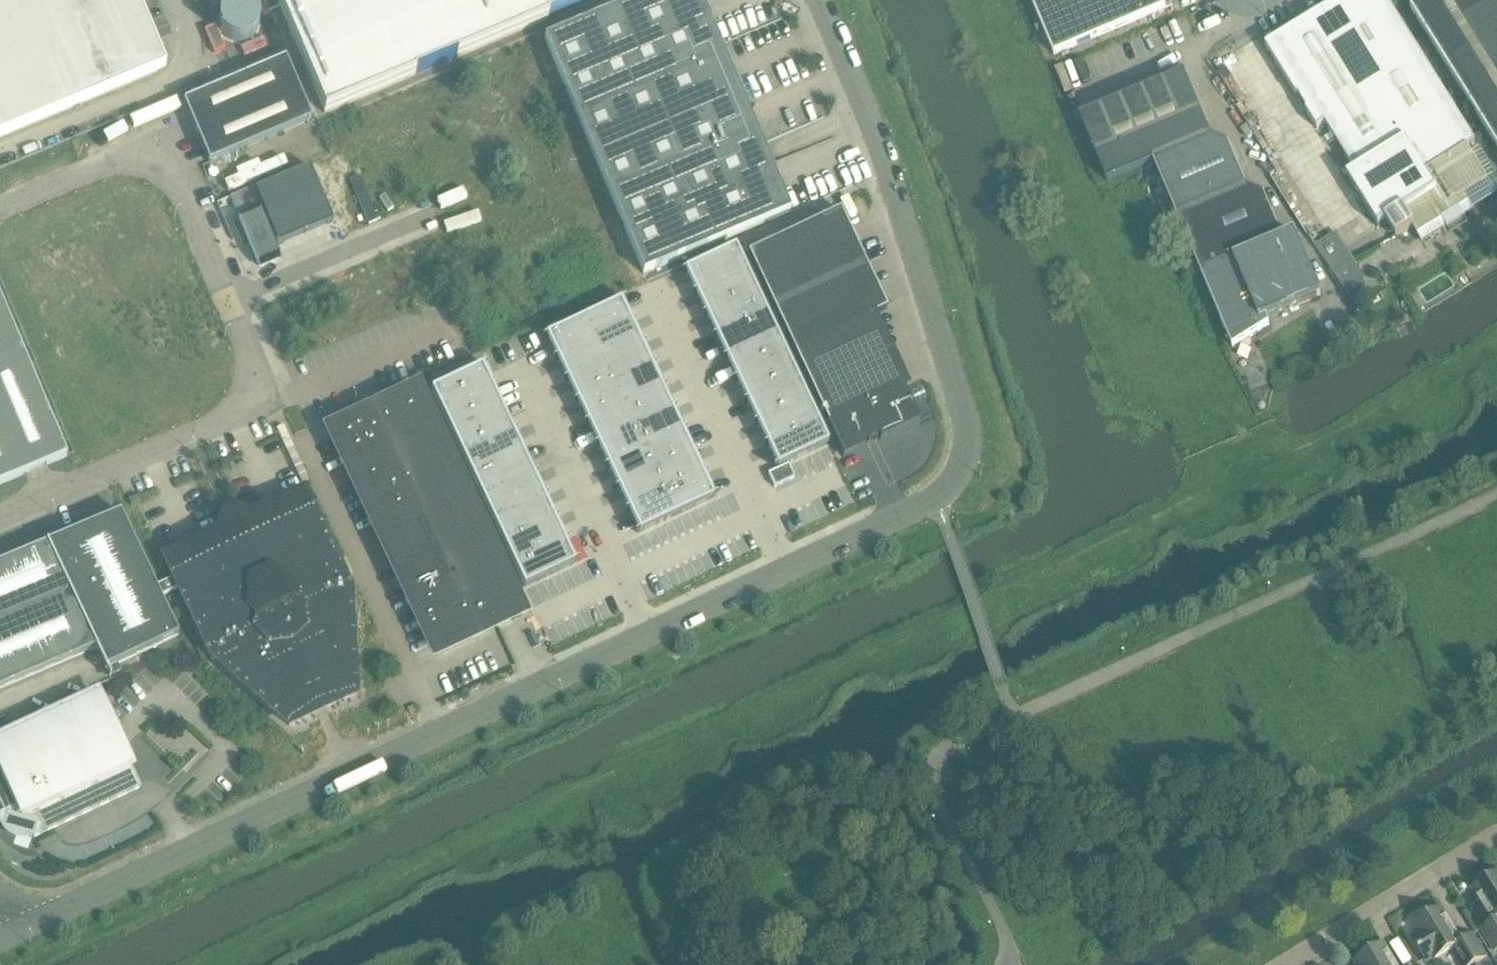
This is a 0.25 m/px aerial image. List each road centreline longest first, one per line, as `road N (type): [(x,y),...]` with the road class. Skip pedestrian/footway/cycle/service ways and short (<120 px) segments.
road 1 (unclassified): [(0,938),(935,500),(953,482),(967,429),(878,142),(818,0)]
road 2 (unclassified): [(0,519),(236,423),(257,389),(256,369),(179,181),(166,168),(126,159),(0,210)]
road 3 (residential): [(1291,964),(1496,837)]

